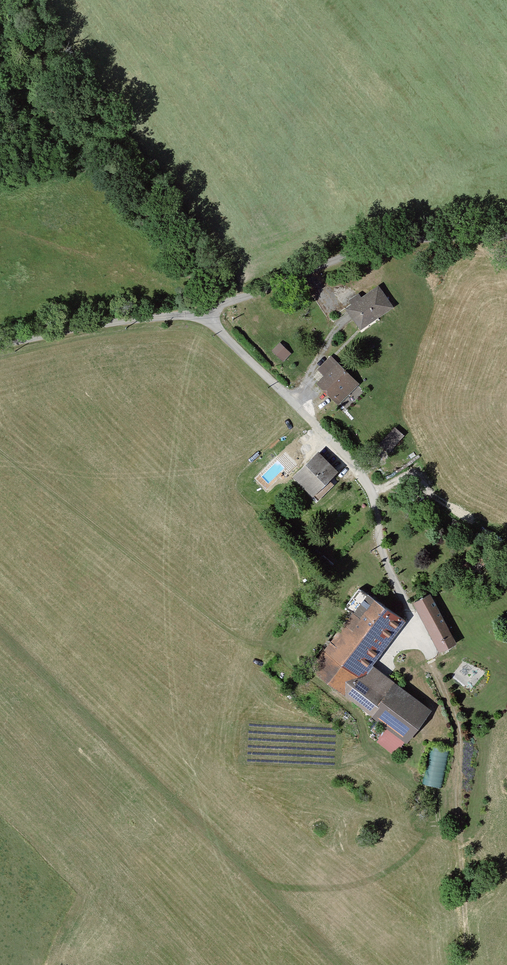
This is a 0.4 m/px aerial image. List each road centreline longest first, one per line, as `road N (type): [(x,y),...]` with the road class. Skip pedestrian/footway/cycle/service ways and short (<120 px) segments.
road 1 (unclassified): [(197,312),(360,473),(390,573),(429,659)]
road 2 (track): [(469,964),(458,731),(429,659)]
road 3 (track): [(308,272),(390,243),(506,236)]
road 4 (unclassified): [(0,346),(197,312)]

